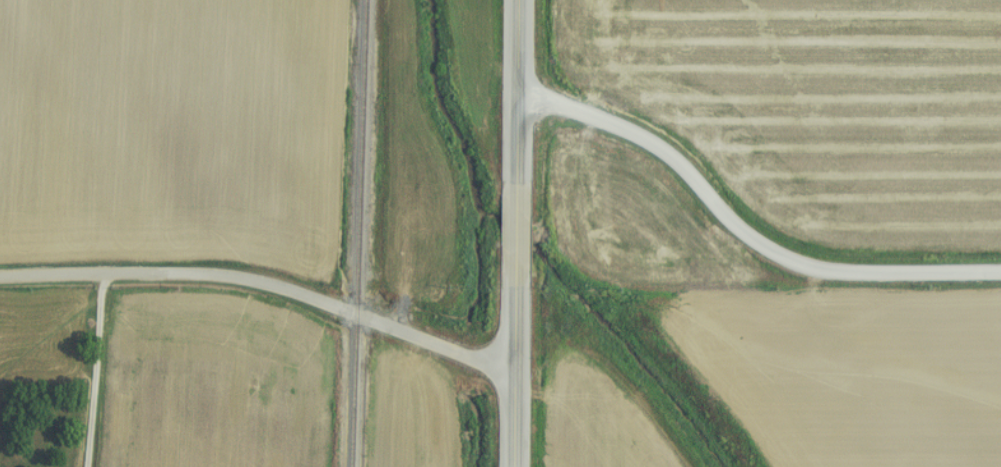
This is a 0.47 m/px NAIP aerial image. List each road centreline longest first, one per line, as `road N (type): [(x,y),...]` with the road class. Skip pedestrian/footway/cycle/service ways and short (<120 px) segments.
road 1 (residential): [(519,93),(671,153),(728,219),(825,274),(1000,273)]
road 2 (residential): [(0,276),(202,273),(259,282),(515,373)]
road 3 (secondary): [(514,466),(521,0)]

